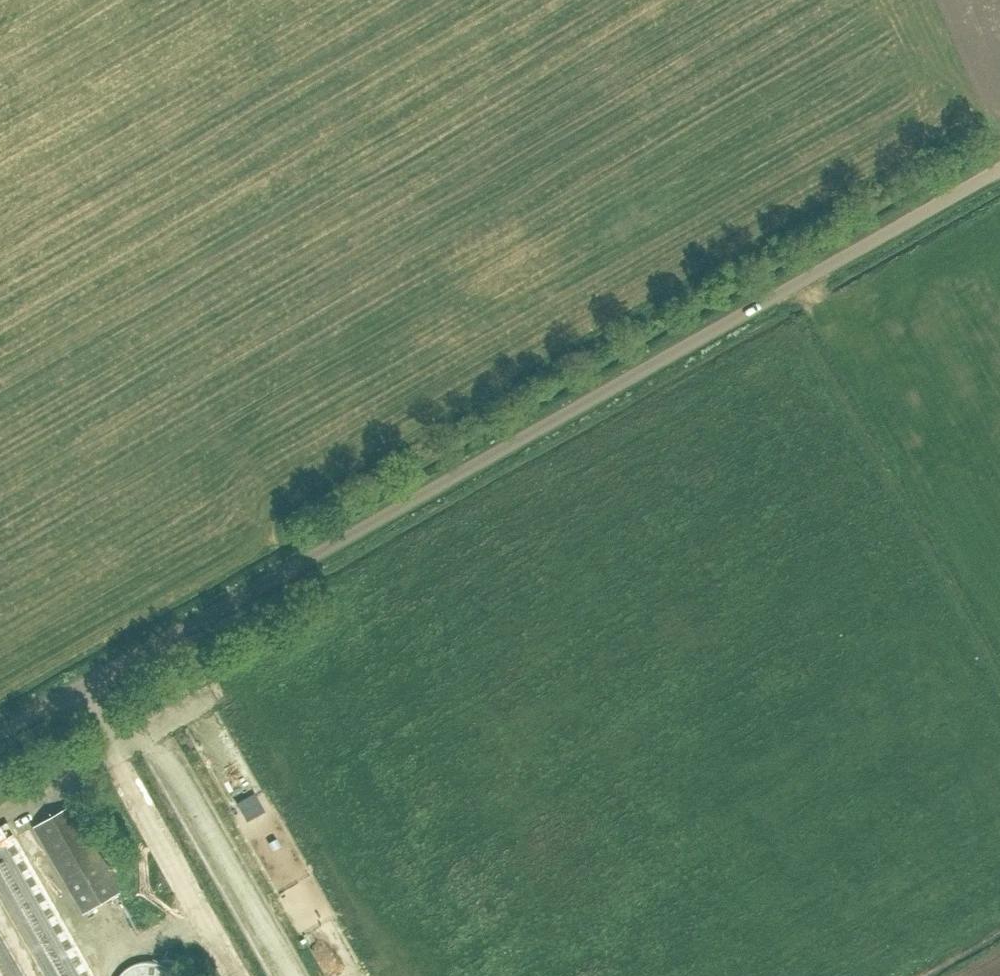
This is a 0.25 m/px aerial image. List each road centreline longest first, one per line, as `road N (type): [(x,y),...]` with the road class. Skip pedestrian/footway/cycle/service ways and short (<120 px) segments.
road 1 (unclassified): [(0,730),(999,162)]

